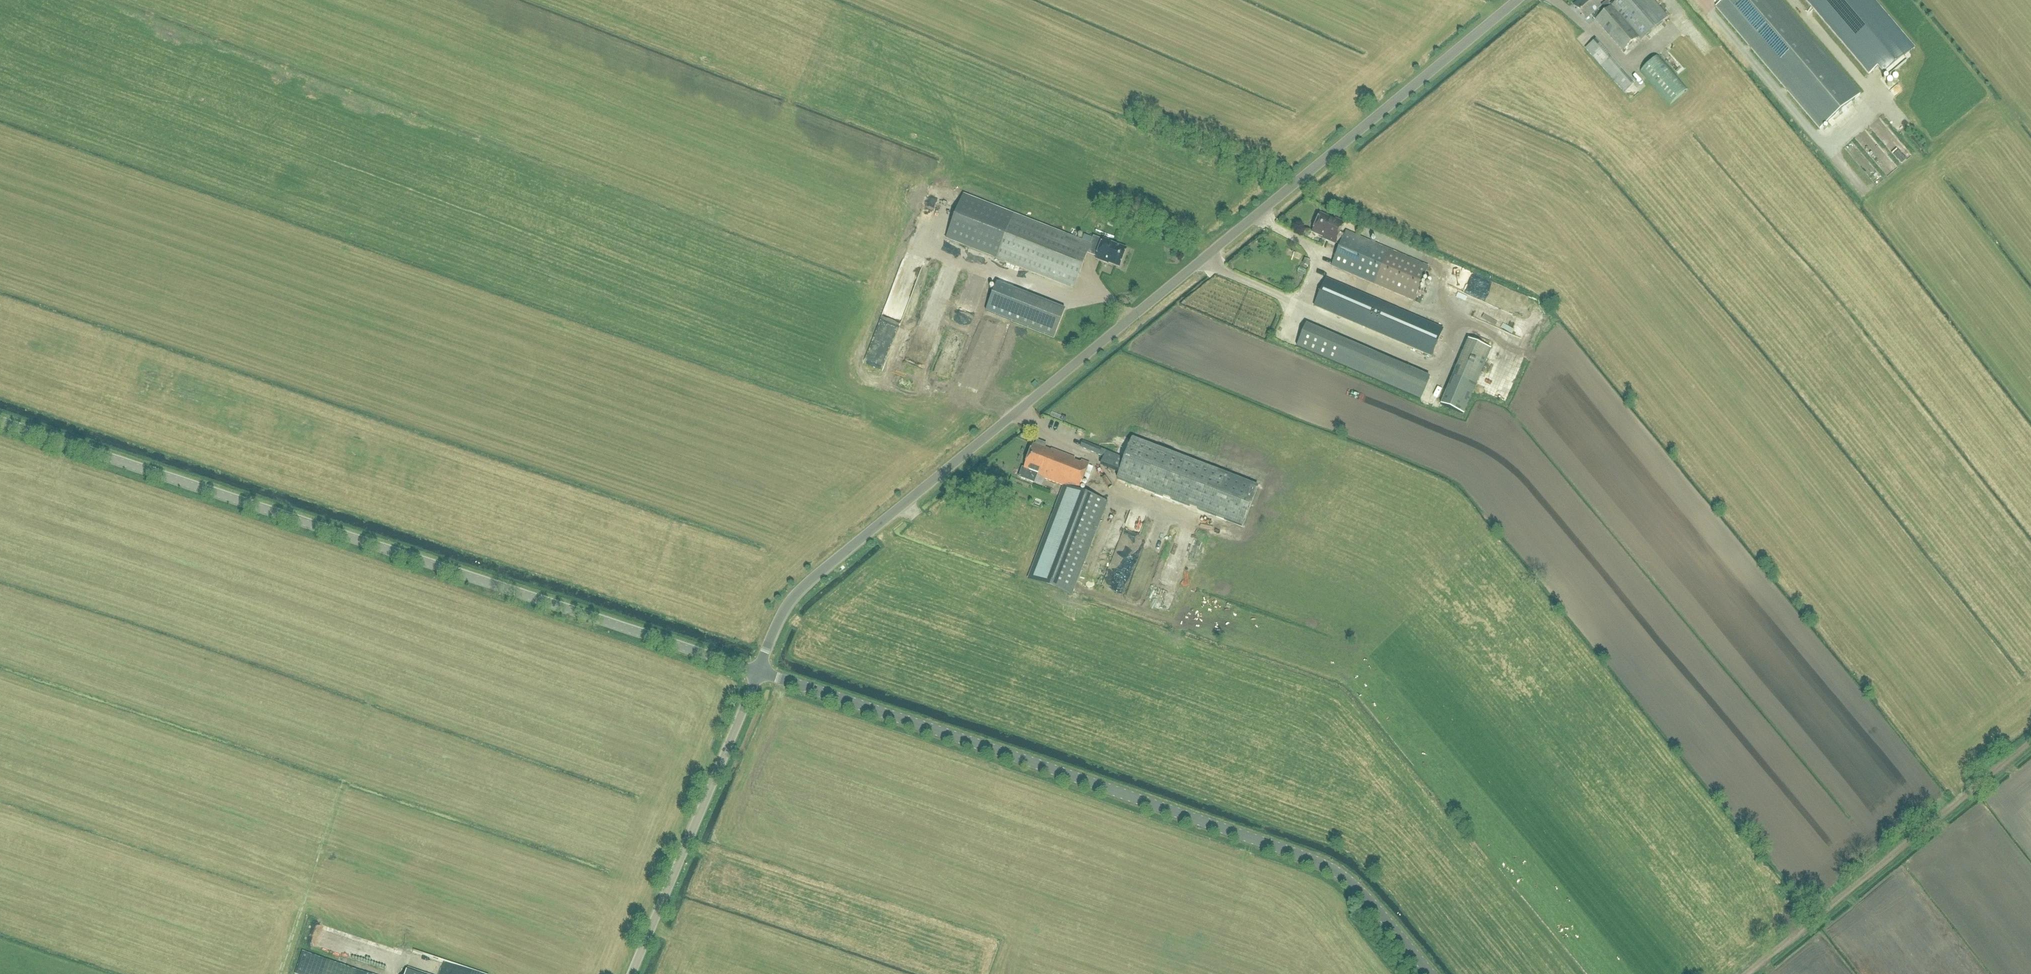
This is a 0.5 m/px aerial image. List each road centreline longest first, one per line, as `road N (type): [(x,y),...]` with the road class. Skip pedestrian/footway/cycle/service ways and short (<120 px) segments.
road 1 (unclassified): [(759,673),(795,595),(1517,0)]
road 2 (unclassified): [(759,673),(0,417)]
road 3 (unclassified): [(1430,973),(1364,894),(1323,863),(759,673)]
road 4 (track): [(1746,973),(2030,739)]
road 5 (unclassified): [(630,973),(759,673)]

